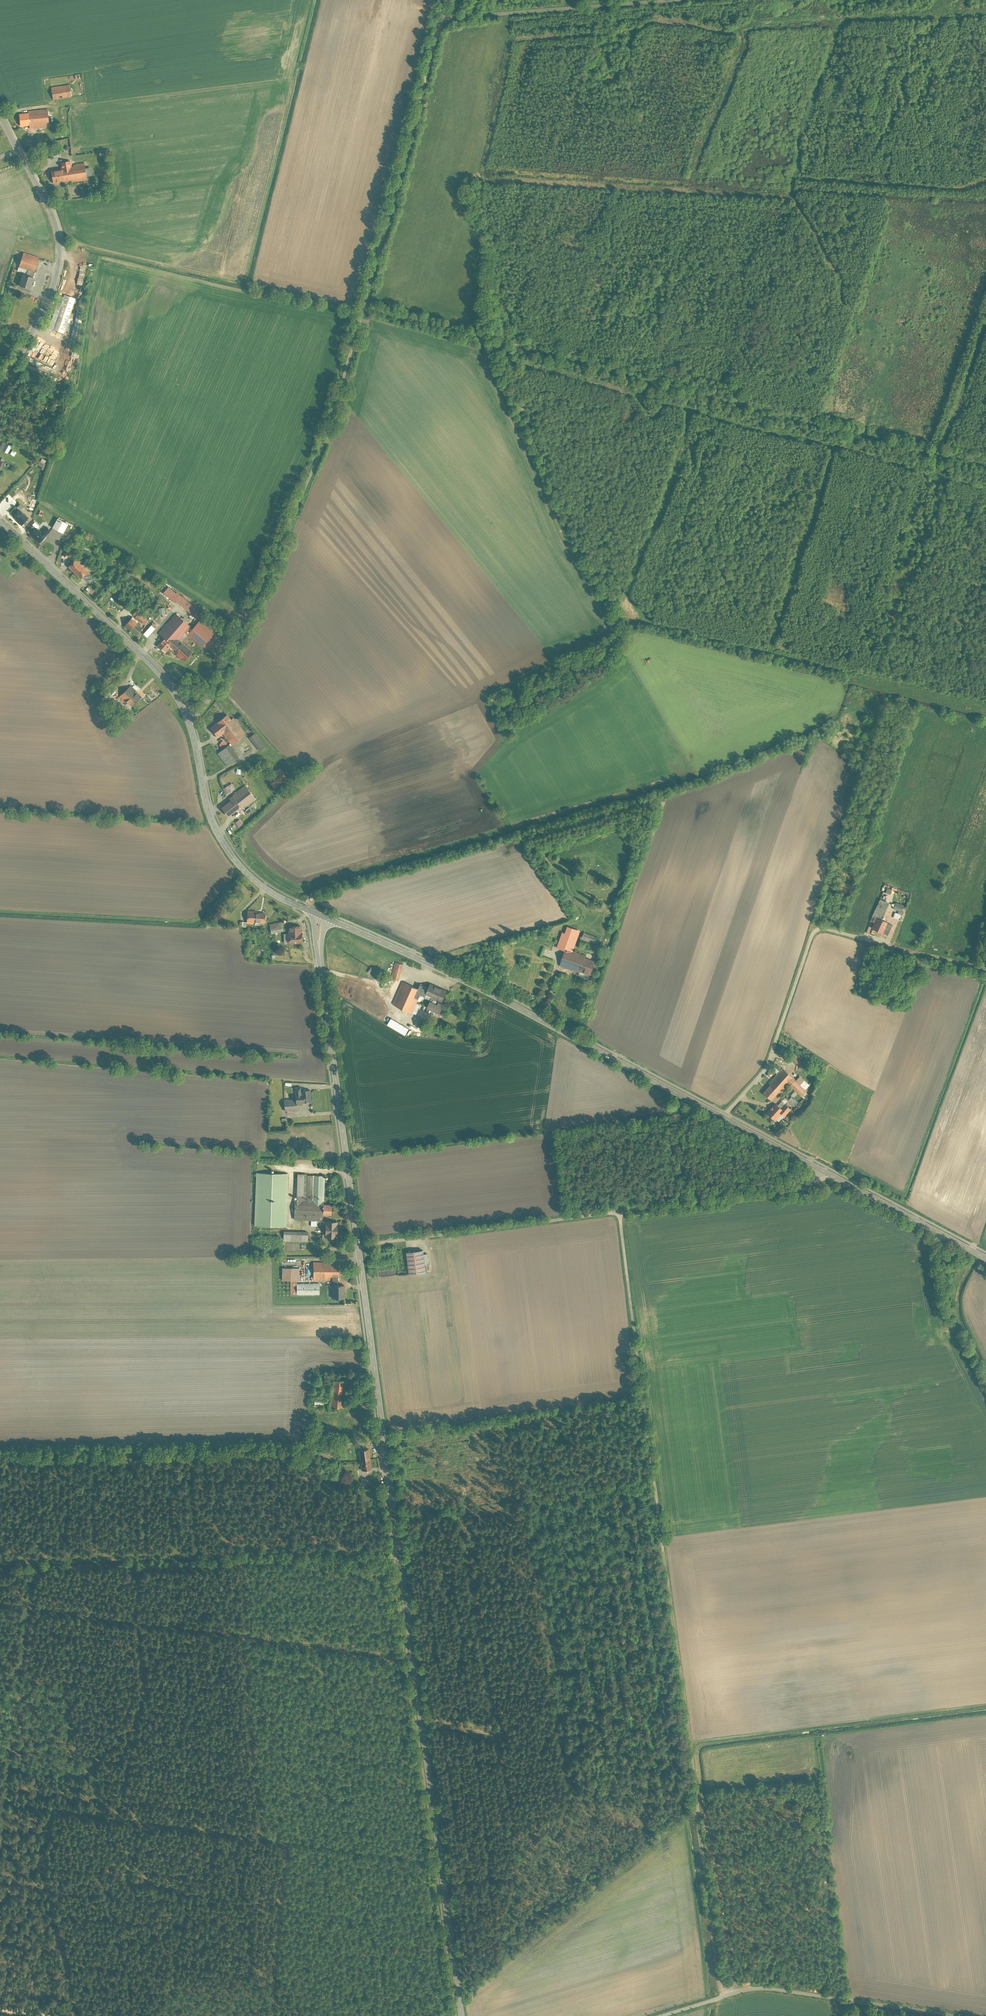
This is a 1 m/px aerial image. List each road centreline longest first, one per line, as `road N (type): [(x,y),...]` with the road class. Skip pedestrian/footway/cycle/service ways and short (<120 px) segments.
road 1 (track): [(191,715),(208,702),(325,442),(443,22),(672,0)]
road 2 (track): [(620,1211),(679,1705),(726,1996)]
road 3 (secondary): [(461,2015),(359,1245)]
road 4 (secondary): [(323,916),(273,894),(235,859),(210,814),(174,693),(0,522)]
road 5 (unclassified): [(359,1245),(620,1211),(827,1173)]
road 6 (tertiary): [(724,1117),(440,968),(323,916)]
road 7 (track): [(413,1657),(0,1601)]
road 8 (secondary): [(359,1245),(321,966),(323,916)]
road 9 (track): [(473,332),(628,610)]
road 10 (unclassified): [(960,2015),(754,1988),(663,2015)]
road 11 (tertiary): [(0,389),(40,316),(59,258),(52,215),(0,115)]
road 12 (residential): [(724,1117),(769,1065),(813,934),(827,929),(890,945)]
road 13 (tertiary): [(985,1258),(827,1173)]

